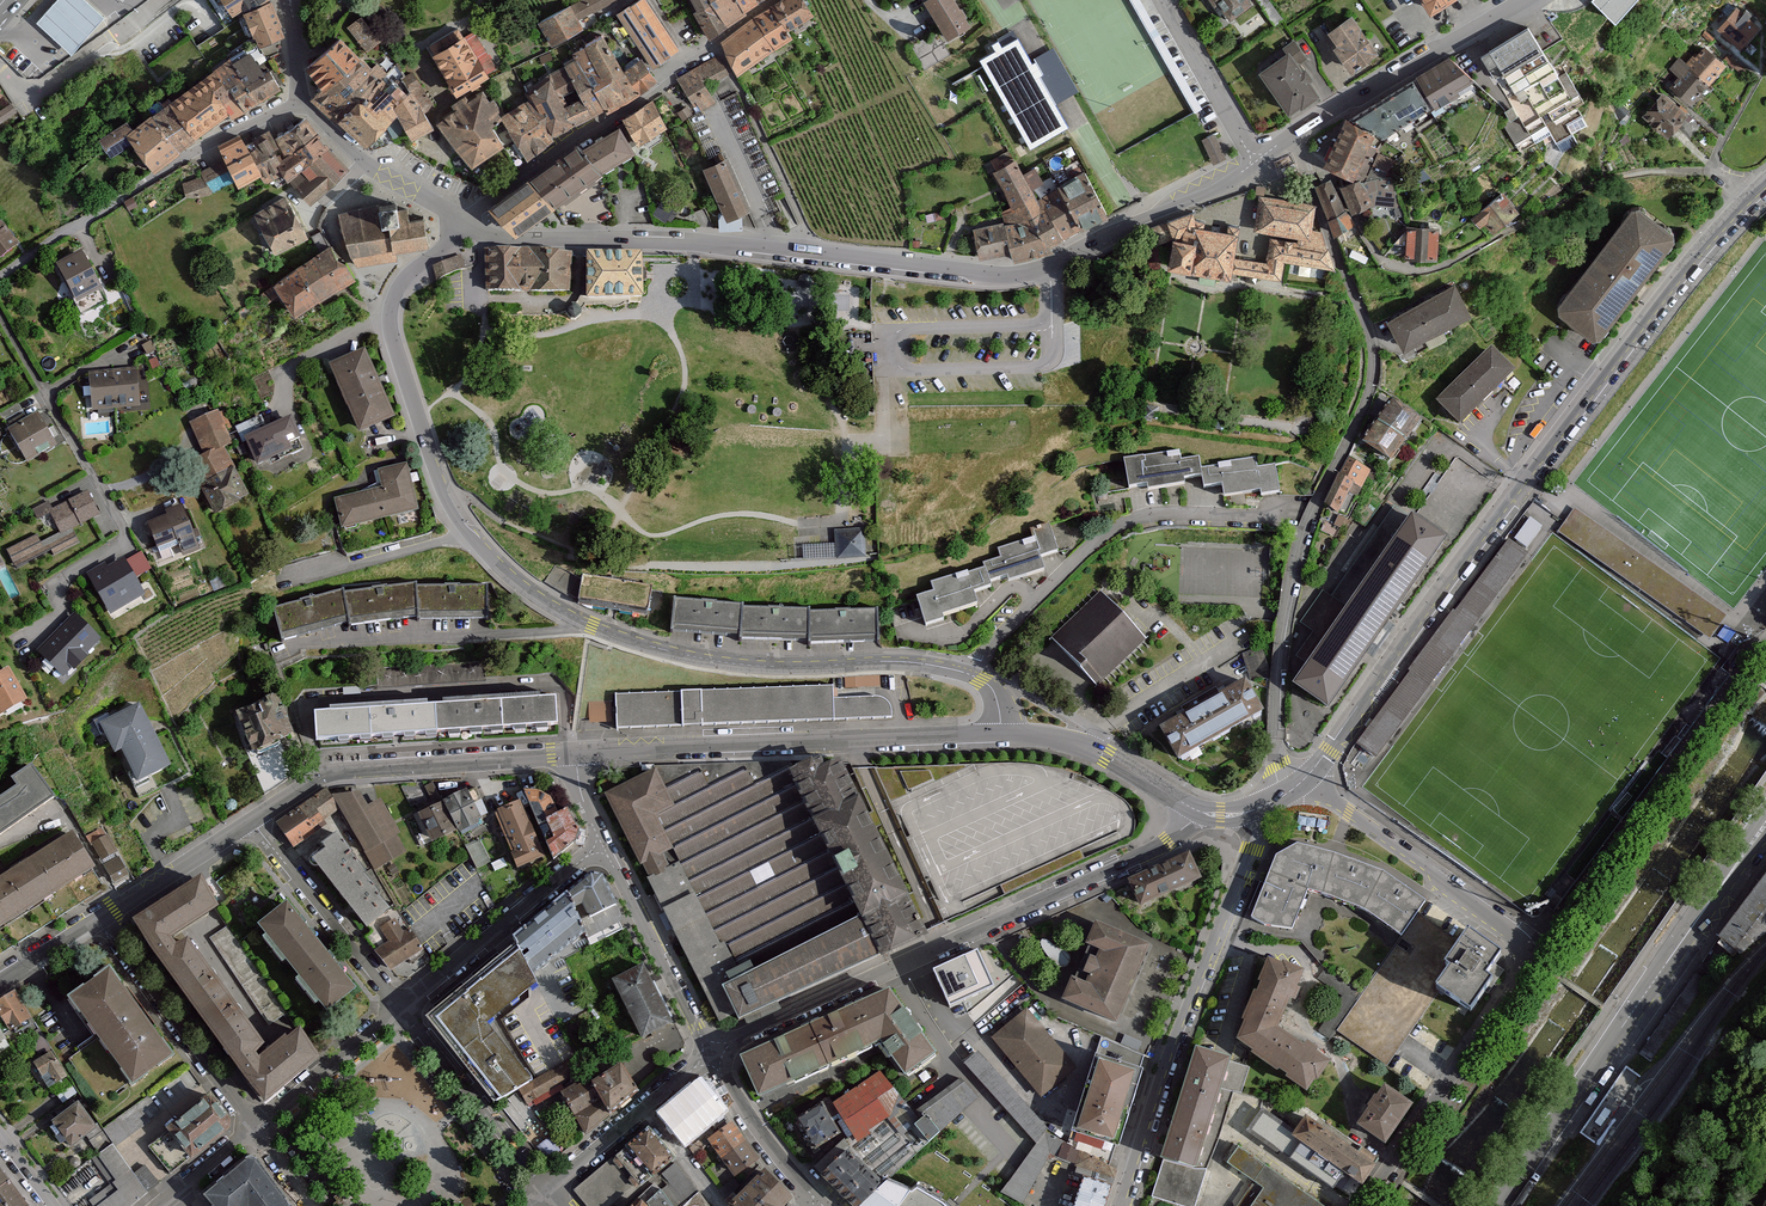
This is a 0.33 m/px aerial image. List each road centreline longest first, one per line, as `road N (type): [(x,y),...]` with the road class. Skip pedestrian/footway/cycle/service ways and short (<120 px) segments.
road 1 (tertiary): [(465,223),(397,286),(388,318),(447,504),(479,548),(534,596),(592,627),(689,656),(774,666),(918,663),(981,679)]
road 2 (tertiary): [(1305,778),(1689,262),(1765,181)]
road 3 (residential): [(710,1056),(1150,854),(1201,813)]
road 4 (residential): [(250,820),(397,1009),(601,845)]
road 5 (tertiary): [(1498,1205),(1765,823)]
road 6 (tertiary): [(1254,161),(1030,272),(980,276),(816,253)]
road 7 (residential): [(1296,568),(1368,396),(1373,358),(1292,135)]
road 8 (residential): [(1273,801),(1119,1205)]
road 9 (tertiary): [(577,753),(1000,733)]
road 10 (tertiary): [(816,253),(690,241),(501,241),(465,223)]
road 11 (residential): [(0,278),(189,155),(304,103)]
road 12 (tertiary): [(250,820),(325,774),(577,753)]
road 13 (residential): [(465,223),(668,86),(711,42)]
road 14 (residential): [(1533,962),(1364,1205)]
road 15 (residential): [(1533,962),(1521,940),(1305,778)]
road 16 (tertiary): [(1522,0),(1292,135)]
road 17 (residential): [(99,918),(254,1128)]
road 18 (residential): [(0,317),(126,539)]
road 19 (residential): [(601,845),(710,1056)]
road 20 (unclassified): [(711,42),(816,253)]
road 21 (residential): [(1296,568),(1274,717),(1273,801)]
road 22 (tertiary): [(1000,733),(1083,743),(1201,813)]
road 23 (residential): [(544,1188),(710,1056)]
road 24 (tertiary): [(304,103),(359,156),(465,223)]
road 25 (residential): [(1162,0),(1254,161)]
road 26 (residential): [(710,1056),(776,1157),(818,1203)]
road 27 (tertiary): [(99,918),(250,820)]
road 28 (residential): [(161,1205),(254,1128)]

